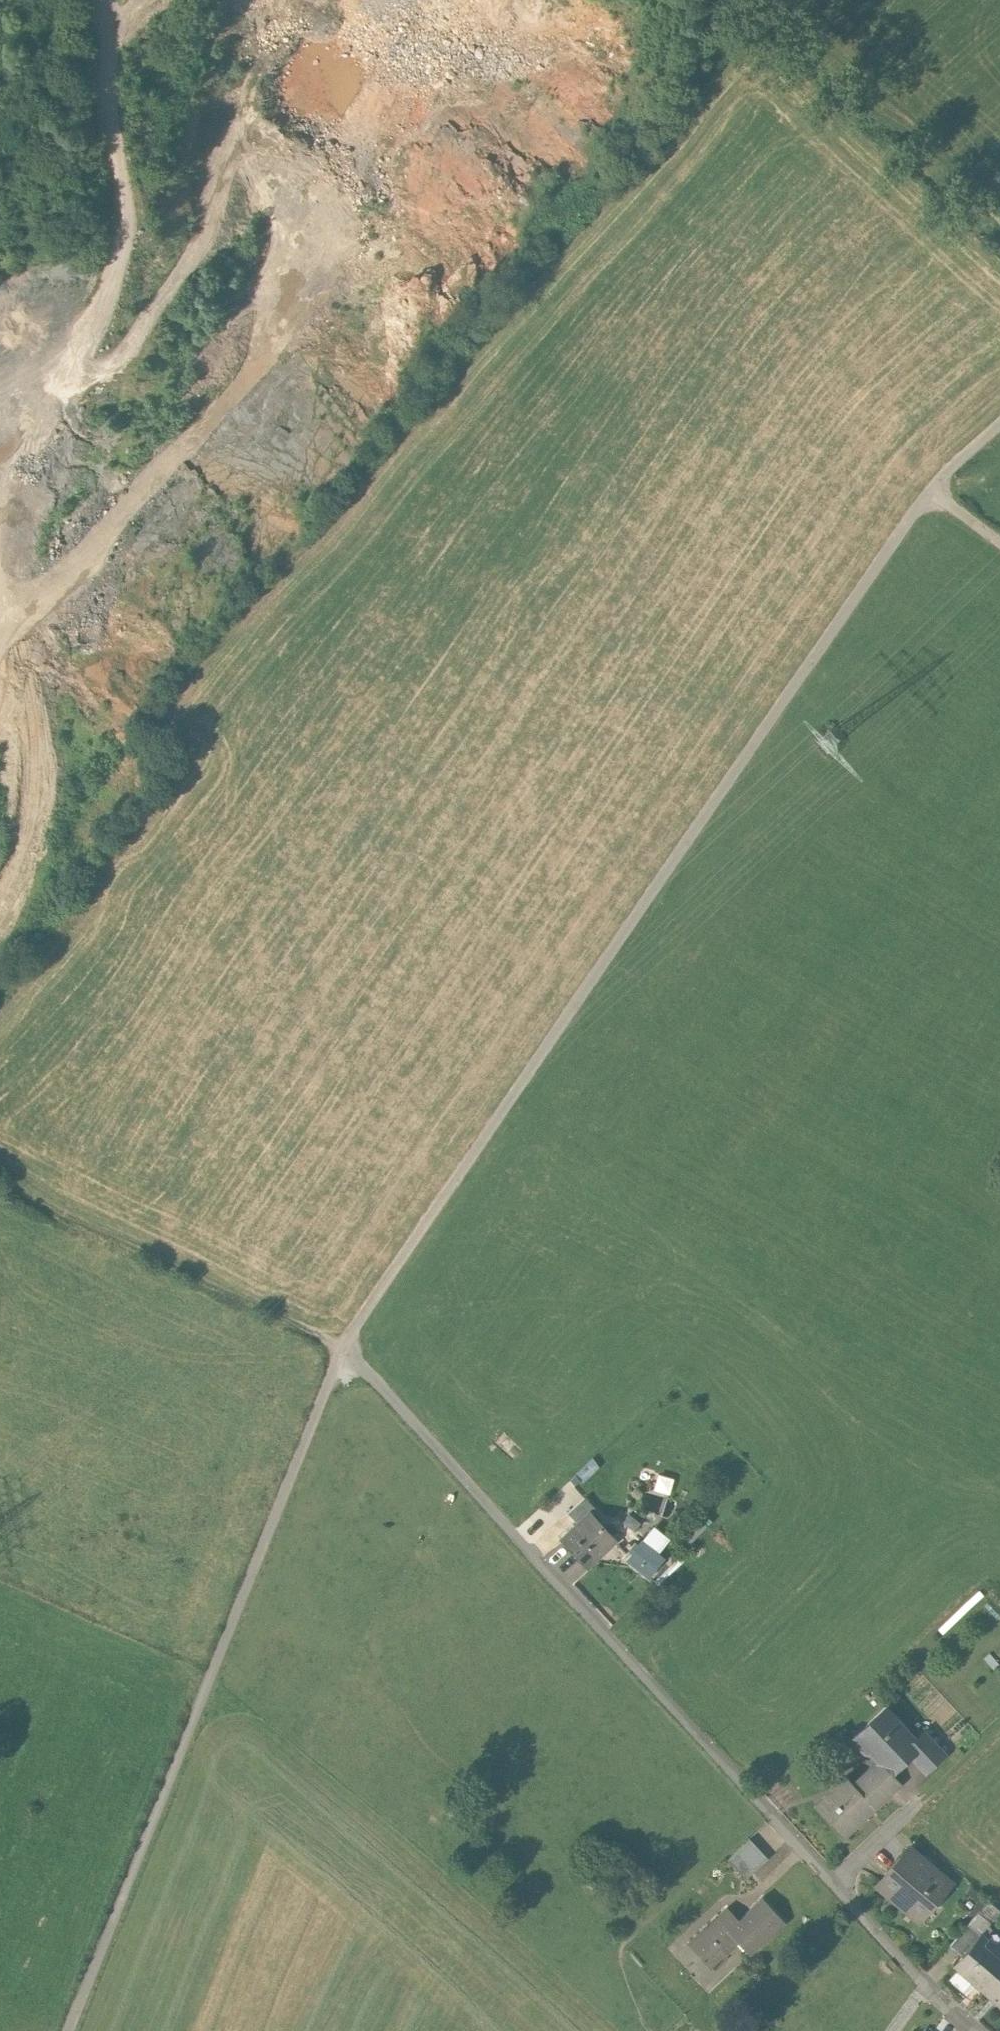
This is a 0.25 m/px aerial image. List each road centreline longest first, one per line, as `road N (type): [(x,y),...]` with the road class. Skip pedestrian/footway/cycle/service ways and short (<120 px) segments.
road 1 (track): [(999,416),(933,486),(338,1347)]
road 2 (unclassified): [(338,1347),(925,1977)]
road 3 (track): [(338,1347),(64,2030)]
road 4 (track): [(0,1190),(338,1347)]

